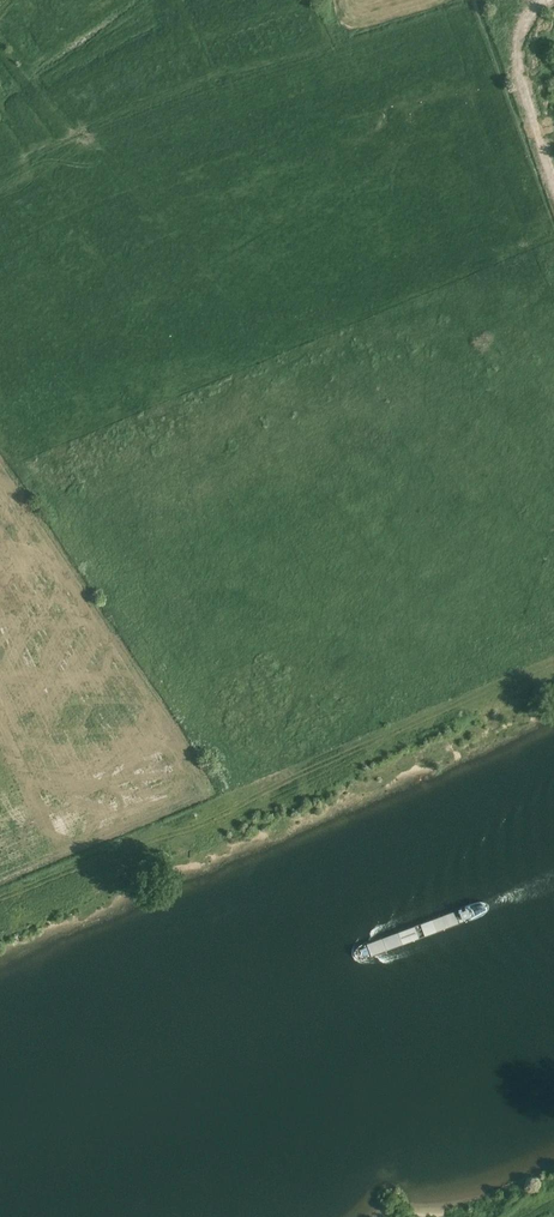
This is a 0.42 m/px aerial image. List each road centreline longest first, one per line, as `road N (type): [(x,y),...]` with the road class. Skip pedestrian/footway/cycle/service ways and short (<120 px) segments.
road 1 (track): [(547,0),(523,21),(517,63),(553,182)]

